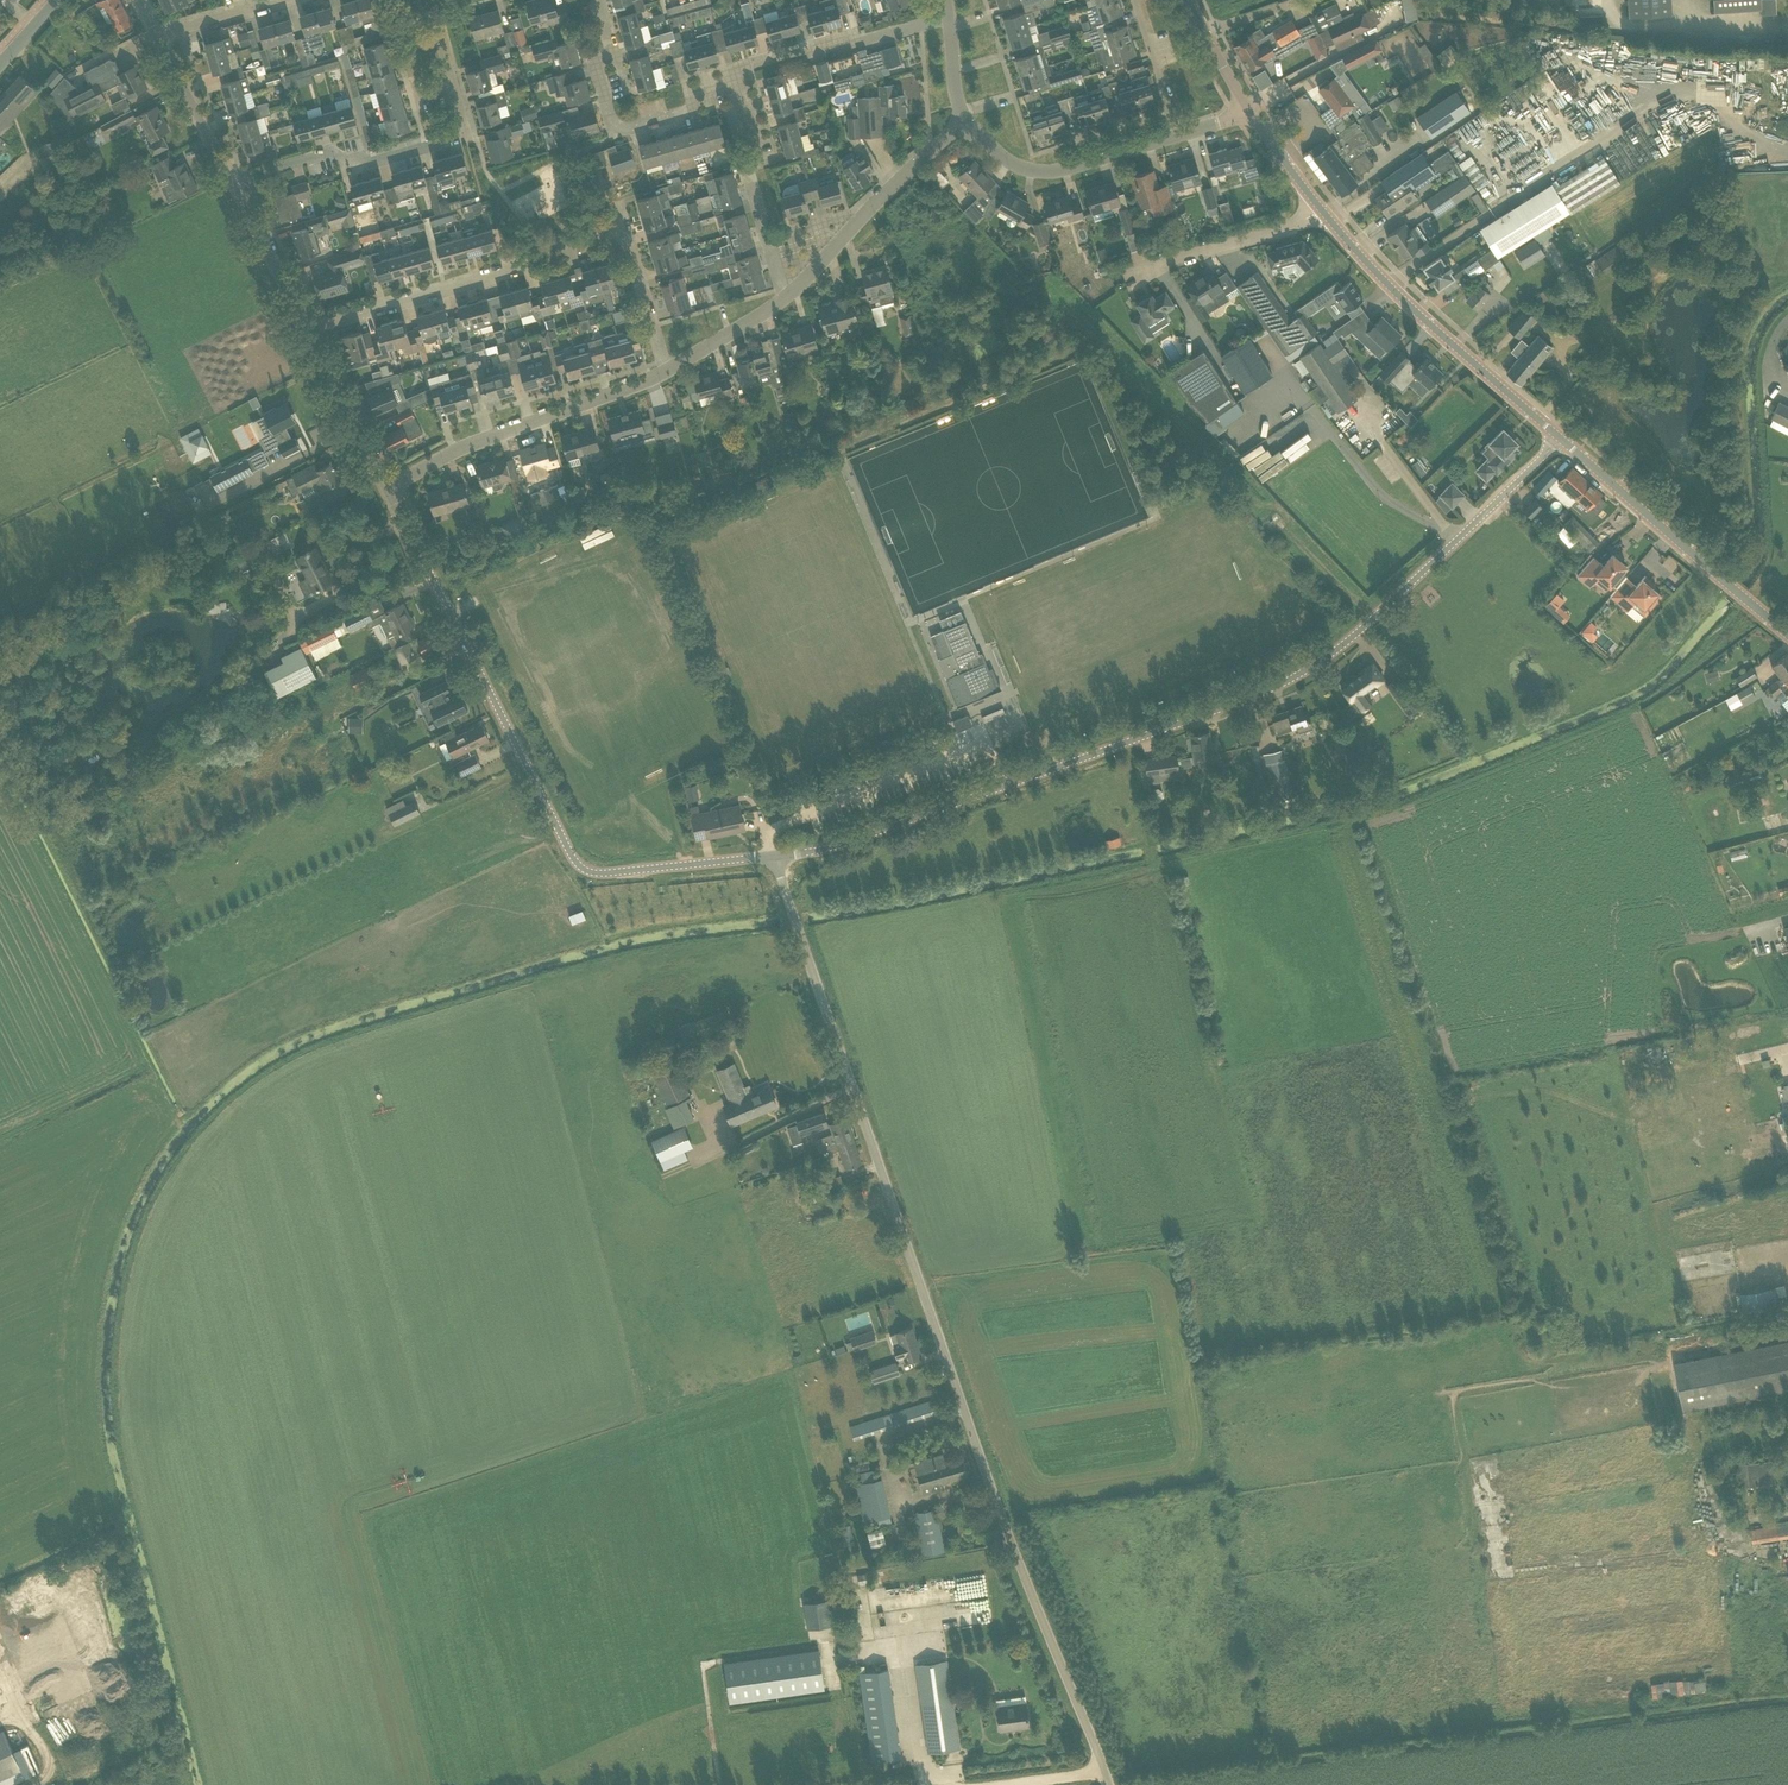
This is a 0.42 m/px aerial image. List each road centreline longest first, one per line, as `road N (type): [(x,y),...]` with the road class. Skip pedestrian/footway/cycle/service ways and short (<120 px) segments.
road 1 (unclassified): [(1109,1784),(965,1409),(776,857)]
road 2 (unclassified): [(776,857),(819,850),(1003,786),(1304,672),(1349,640),(1560,440)]
road 3 (unclassified): [(387,488),(578,866),(602,875),(776,857)]
road 4 (unclassified): [(667,373),(631,246),(612,234),(550,248),(519,273),(305,329)]
road 5 (residential): [(231,181),(317,157),(338,174),(461,141),(466,123),(428,0)]
road 6 (tertiary): [(1560,440),(1402,301),(1323,211)]
road 7 (residential): [(1249,109),(1223,126),(1058,171),(1009,162),(969,124)]
road 8 (residential): [(387,488),(465,448),(667,373)]
road 9 (tertiary): [(1560,440),(1787,633)]
road 10 (residential): [(743,87),(691,98),(694,113),(625,132),(608,109),(608,37),(597,0)]
road 11 (residential): [(781,301),(882,197),(969,124)]
road 12 (residential): [(743,87),(739,71),(948,19)]
road 13 (residential): [(781,301),(745,163),(761,152),(743,87)]
road 14 (unclassified): [(1127,281),(1303,225),(1323,211)]
road 15 (unclassified): [(387,488),(305,329)]
road 16 (unclassified): [(305,329),(231,181)]
road 17 (unclassified): [(231,181),(157,37)]
road 18 (residential): [(667,373),(781,301)]
road 19 (residential): [(157,37),(284,0)]
road 20 (tertiary): [(1323,211),(1249,109)]
road 21 (tertiary): [(1249,109),(1191,0)]

